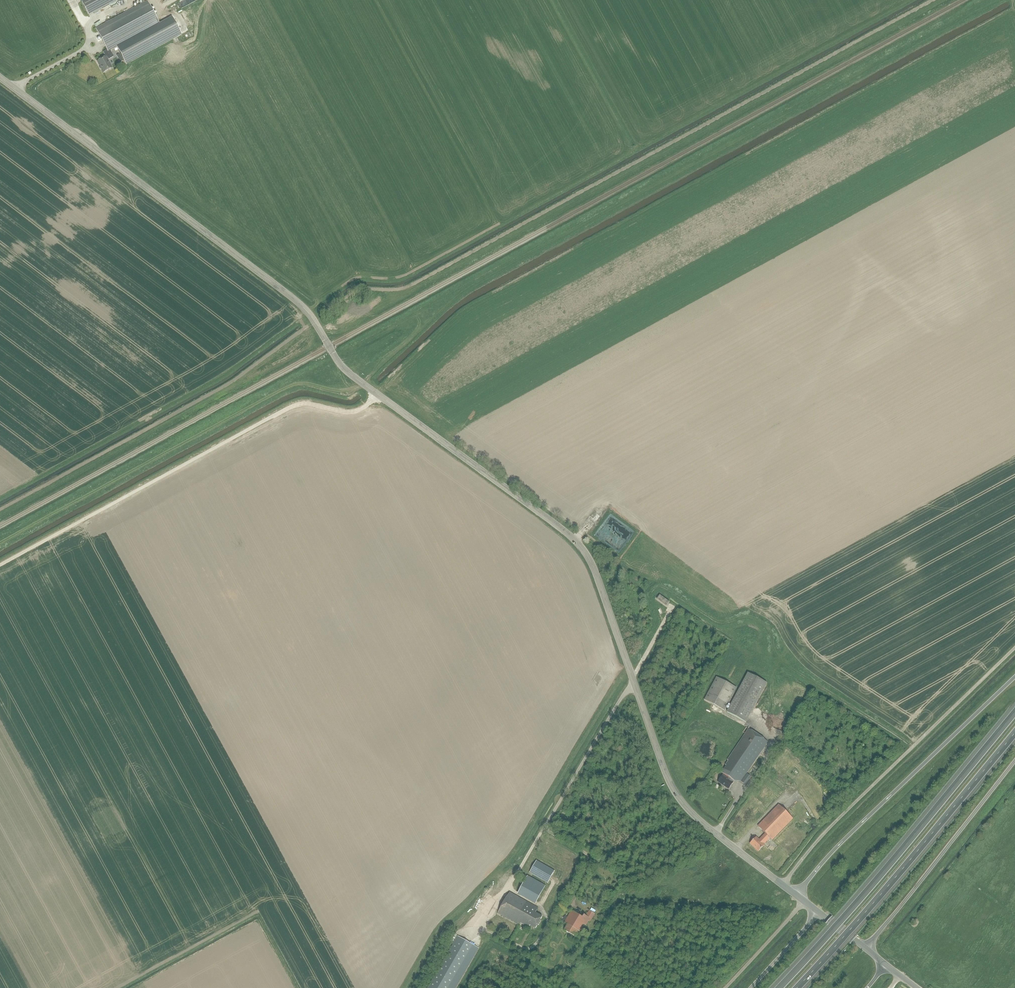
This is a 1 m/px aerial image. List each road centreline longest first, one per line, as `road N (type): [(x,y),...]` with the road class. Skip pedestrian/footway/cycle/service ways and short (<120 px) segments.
road 1 (tertiary): [(632,679),(592,565),(575,540),(344,369),(311,315),(283,290),(0,78)]
road 2 (track): [(406,987),(443,925),(515,854),(627,665)]
road 3 (motorway): [(1014,712),(774,987)]
road 4 (motorway): [(797,987),(1014,733)]
road 5 (unclassified): [(782,885),(835,823),(1014,647)]
road 6 (motorway): [(1014,676),(796,895)]
road 7 (tertiary): [(782,885),(682,807),(632,679)]
road 8 (motorway): [(866,949),(1014,752)]
road 9 (unclassified): [(544,828),(632,679)]

